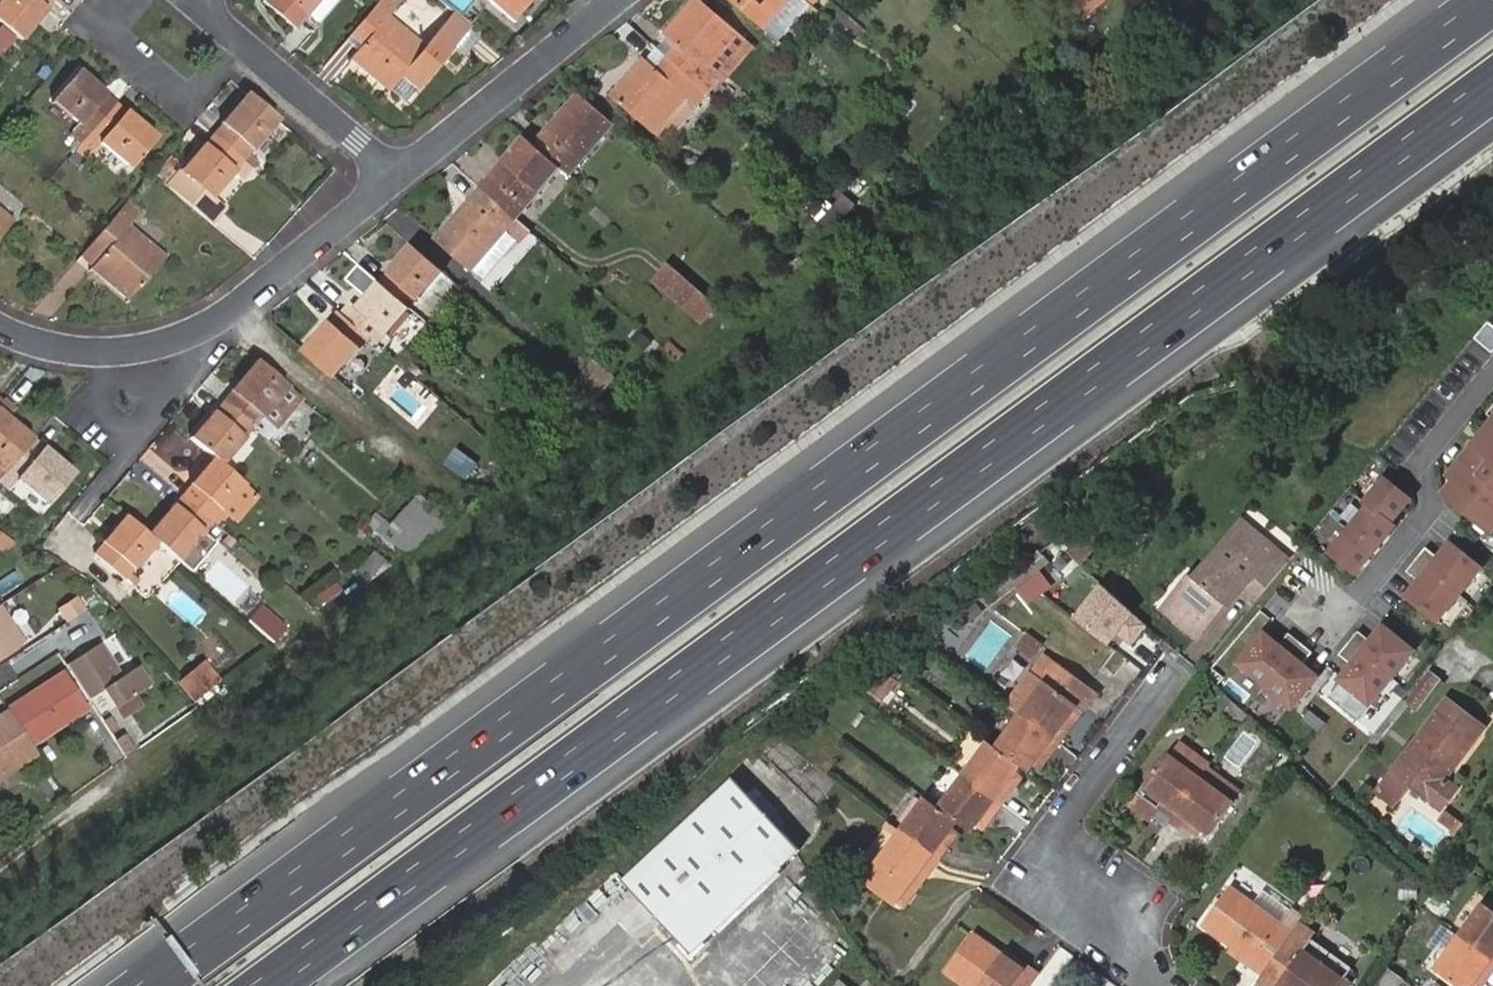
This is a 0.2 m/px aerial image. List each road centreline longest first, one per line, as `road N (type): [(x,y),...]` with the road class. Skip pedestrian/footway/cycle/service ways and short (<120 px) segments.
road 1 (motorway): [(1492,5),(161,985)]
road 2 (motorway): [(264,985),(1492,85)]
road 3 (residential): [(0,322),(70,349),(133,350),(182,338),(224,315),(401,168)]
road 4 (residential): [(1333,607),(1362,603),(1420,531),(1427,467),(1492,385)]
road 5 (residential): [(401,168),(606,0)]
road 6 (residential): [(401,168),(197,0)]
road 7 (residential): [(1163,985),(1138,963),(1137,931),(1043,864)]

